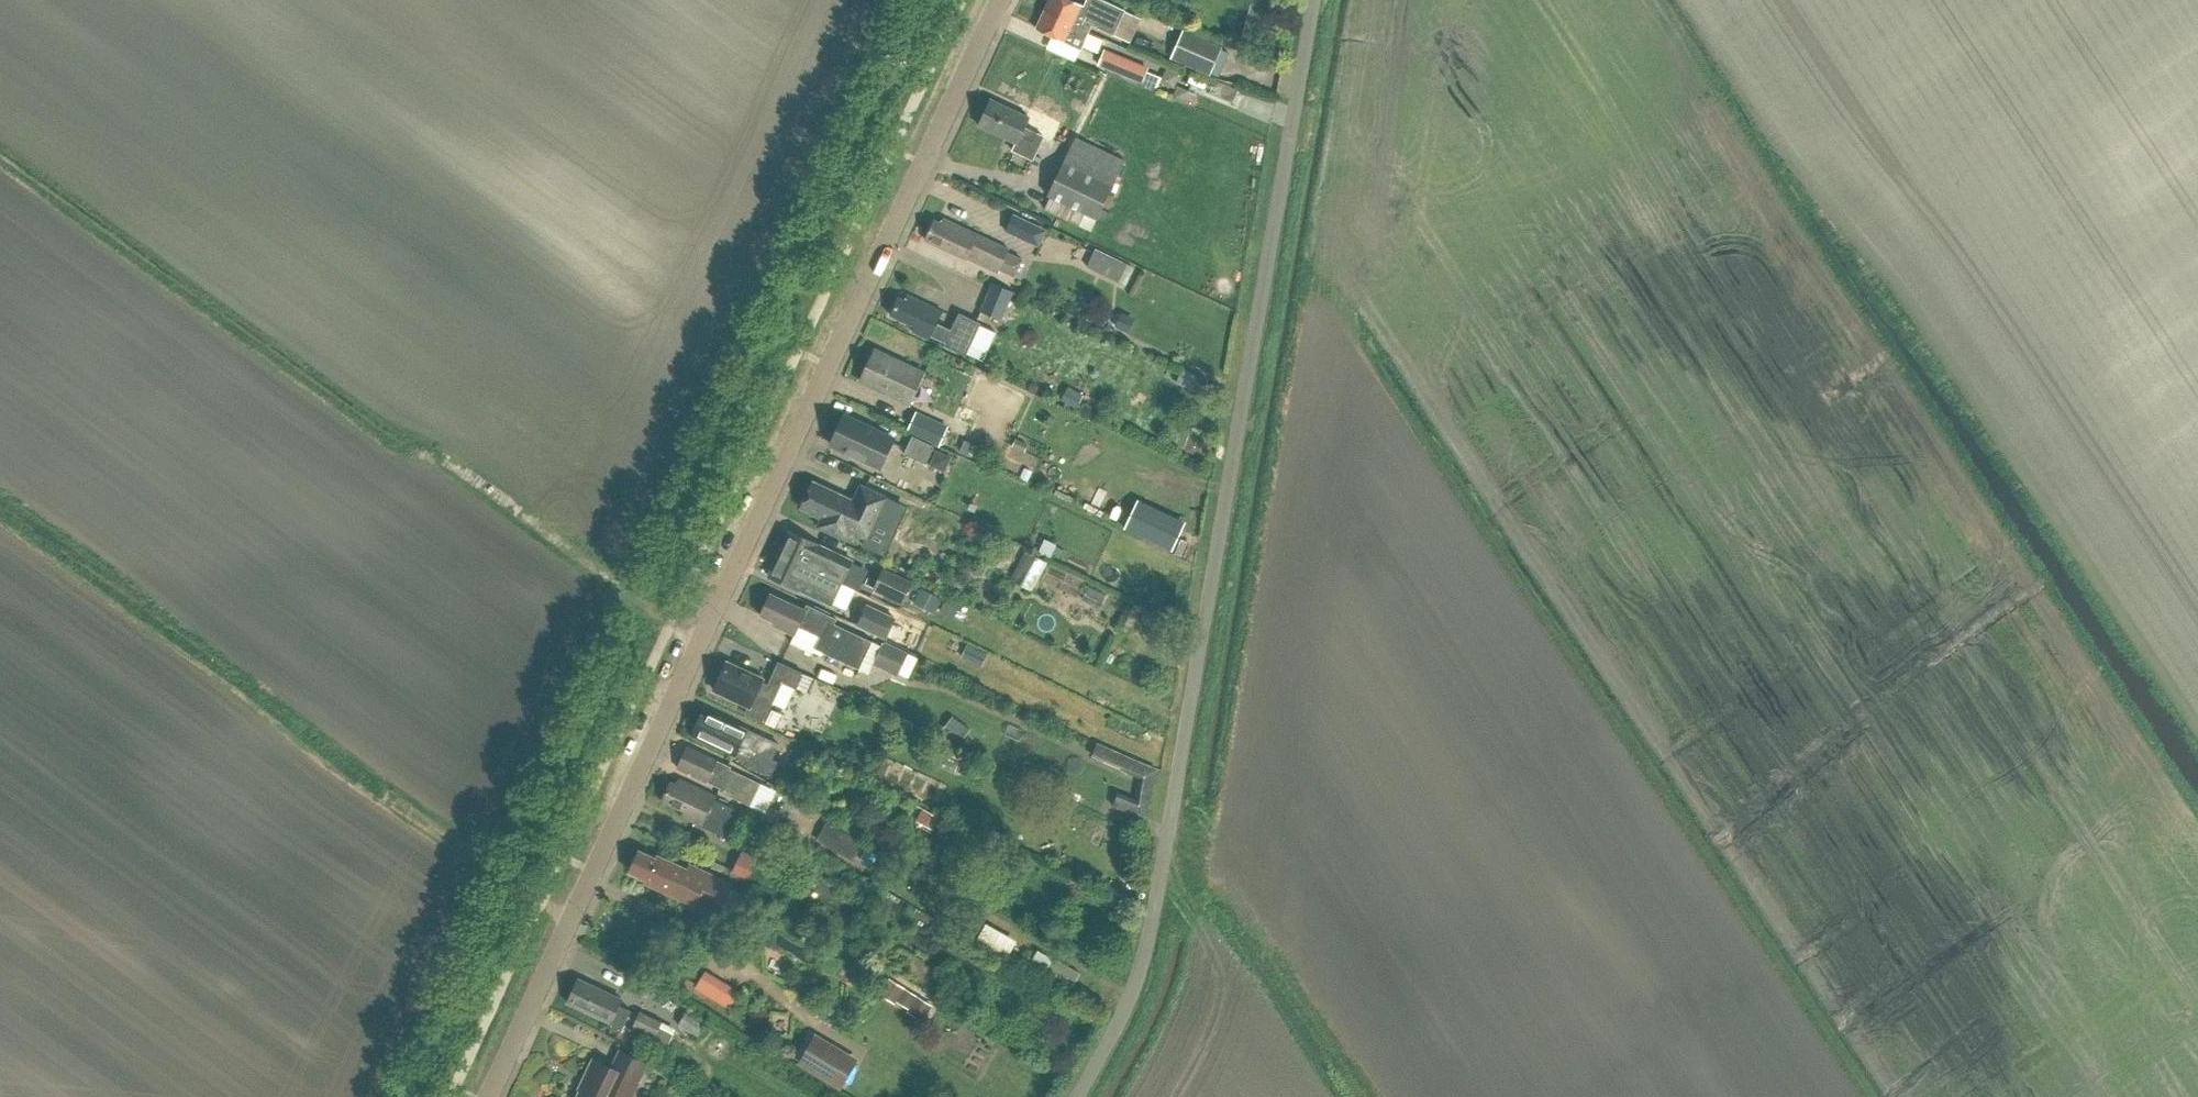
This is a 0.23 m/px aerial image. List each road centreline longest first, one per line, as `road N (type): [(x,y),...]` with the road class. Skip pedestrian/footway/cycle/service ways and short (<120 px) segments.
road 1 (unclassified): [(488,1096),(1003,0)]
road 2 (unclassified): [(1076,1096),(1122,1016),(1147,948),(1313,0)]

